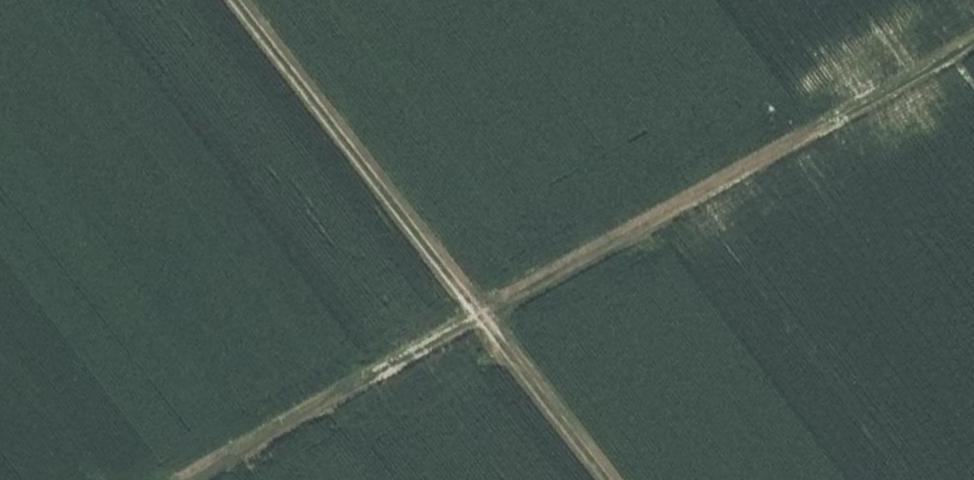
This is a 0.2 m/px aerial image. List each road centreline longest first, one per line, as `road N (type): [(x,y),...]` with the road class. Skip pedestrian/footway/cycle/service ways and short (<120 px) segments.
road 1 (track): [(973,44),(192,479)]
road 2 (track): [(247,0),(626,479)]

